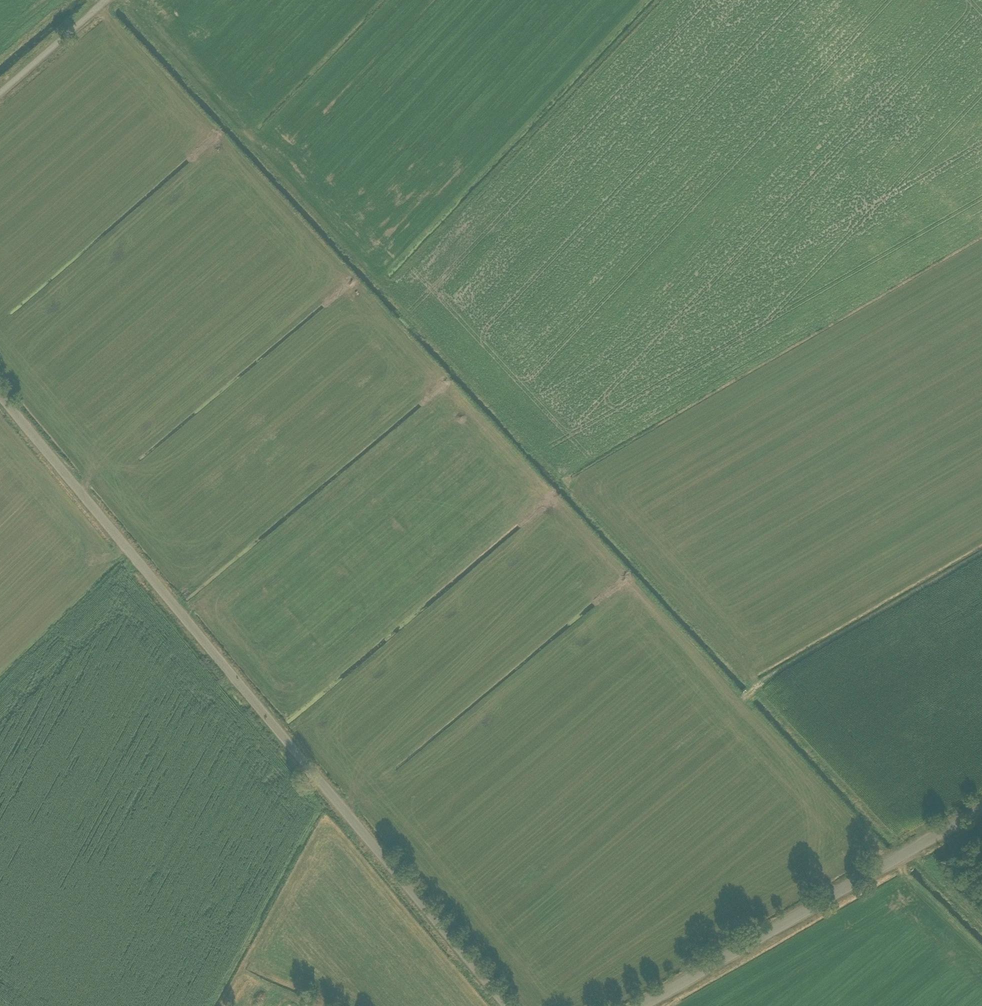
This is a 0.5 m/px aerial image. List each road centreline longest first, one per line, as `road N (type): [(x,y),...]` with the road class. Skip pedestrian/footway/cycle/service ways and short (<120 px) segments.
road 1 (track): [(981,557),(735,700),(357,293)]
road 2 (unclassified): [(503,1005),(0,398)]
road 3 (tertiary): [(643,1005),(981,808)]
road 4 (unclassified): [(0,93),(108,0)]

